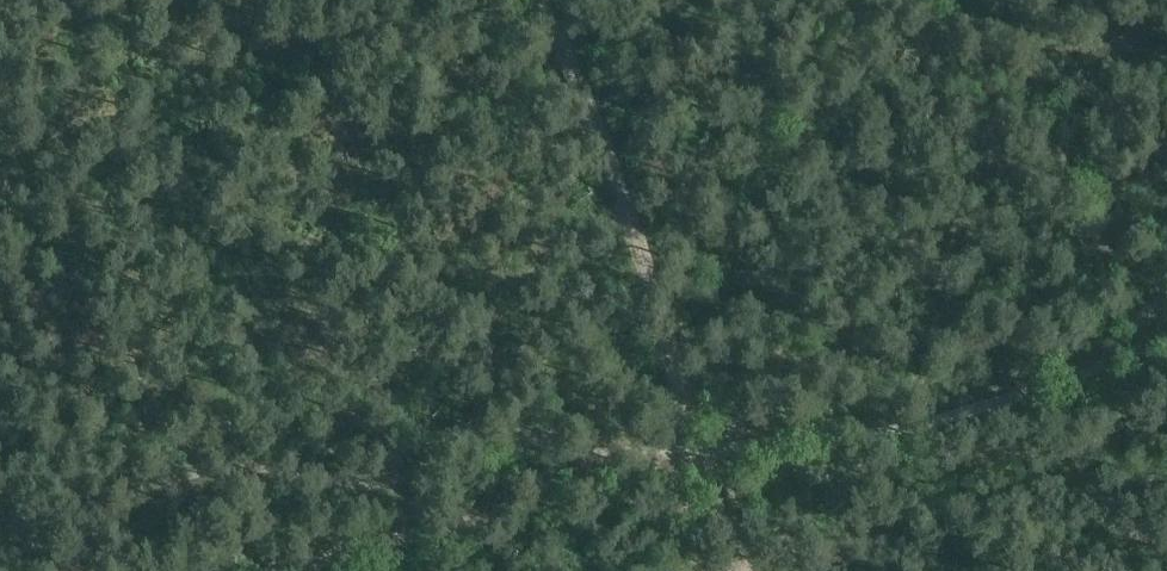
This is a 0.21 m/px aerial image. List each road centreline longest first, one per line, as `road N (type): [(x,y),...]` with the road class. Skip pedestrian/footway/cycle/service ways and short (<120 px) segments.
road 1 (track): [(539,0),(633,227),(700,460)]
road 2 (track): [(700,460),(972,414),(1166,346)]
road 3 (track): [(700,460),(272,570)]
road 4 (track): [(751,570),(723,528),(700,460)]

